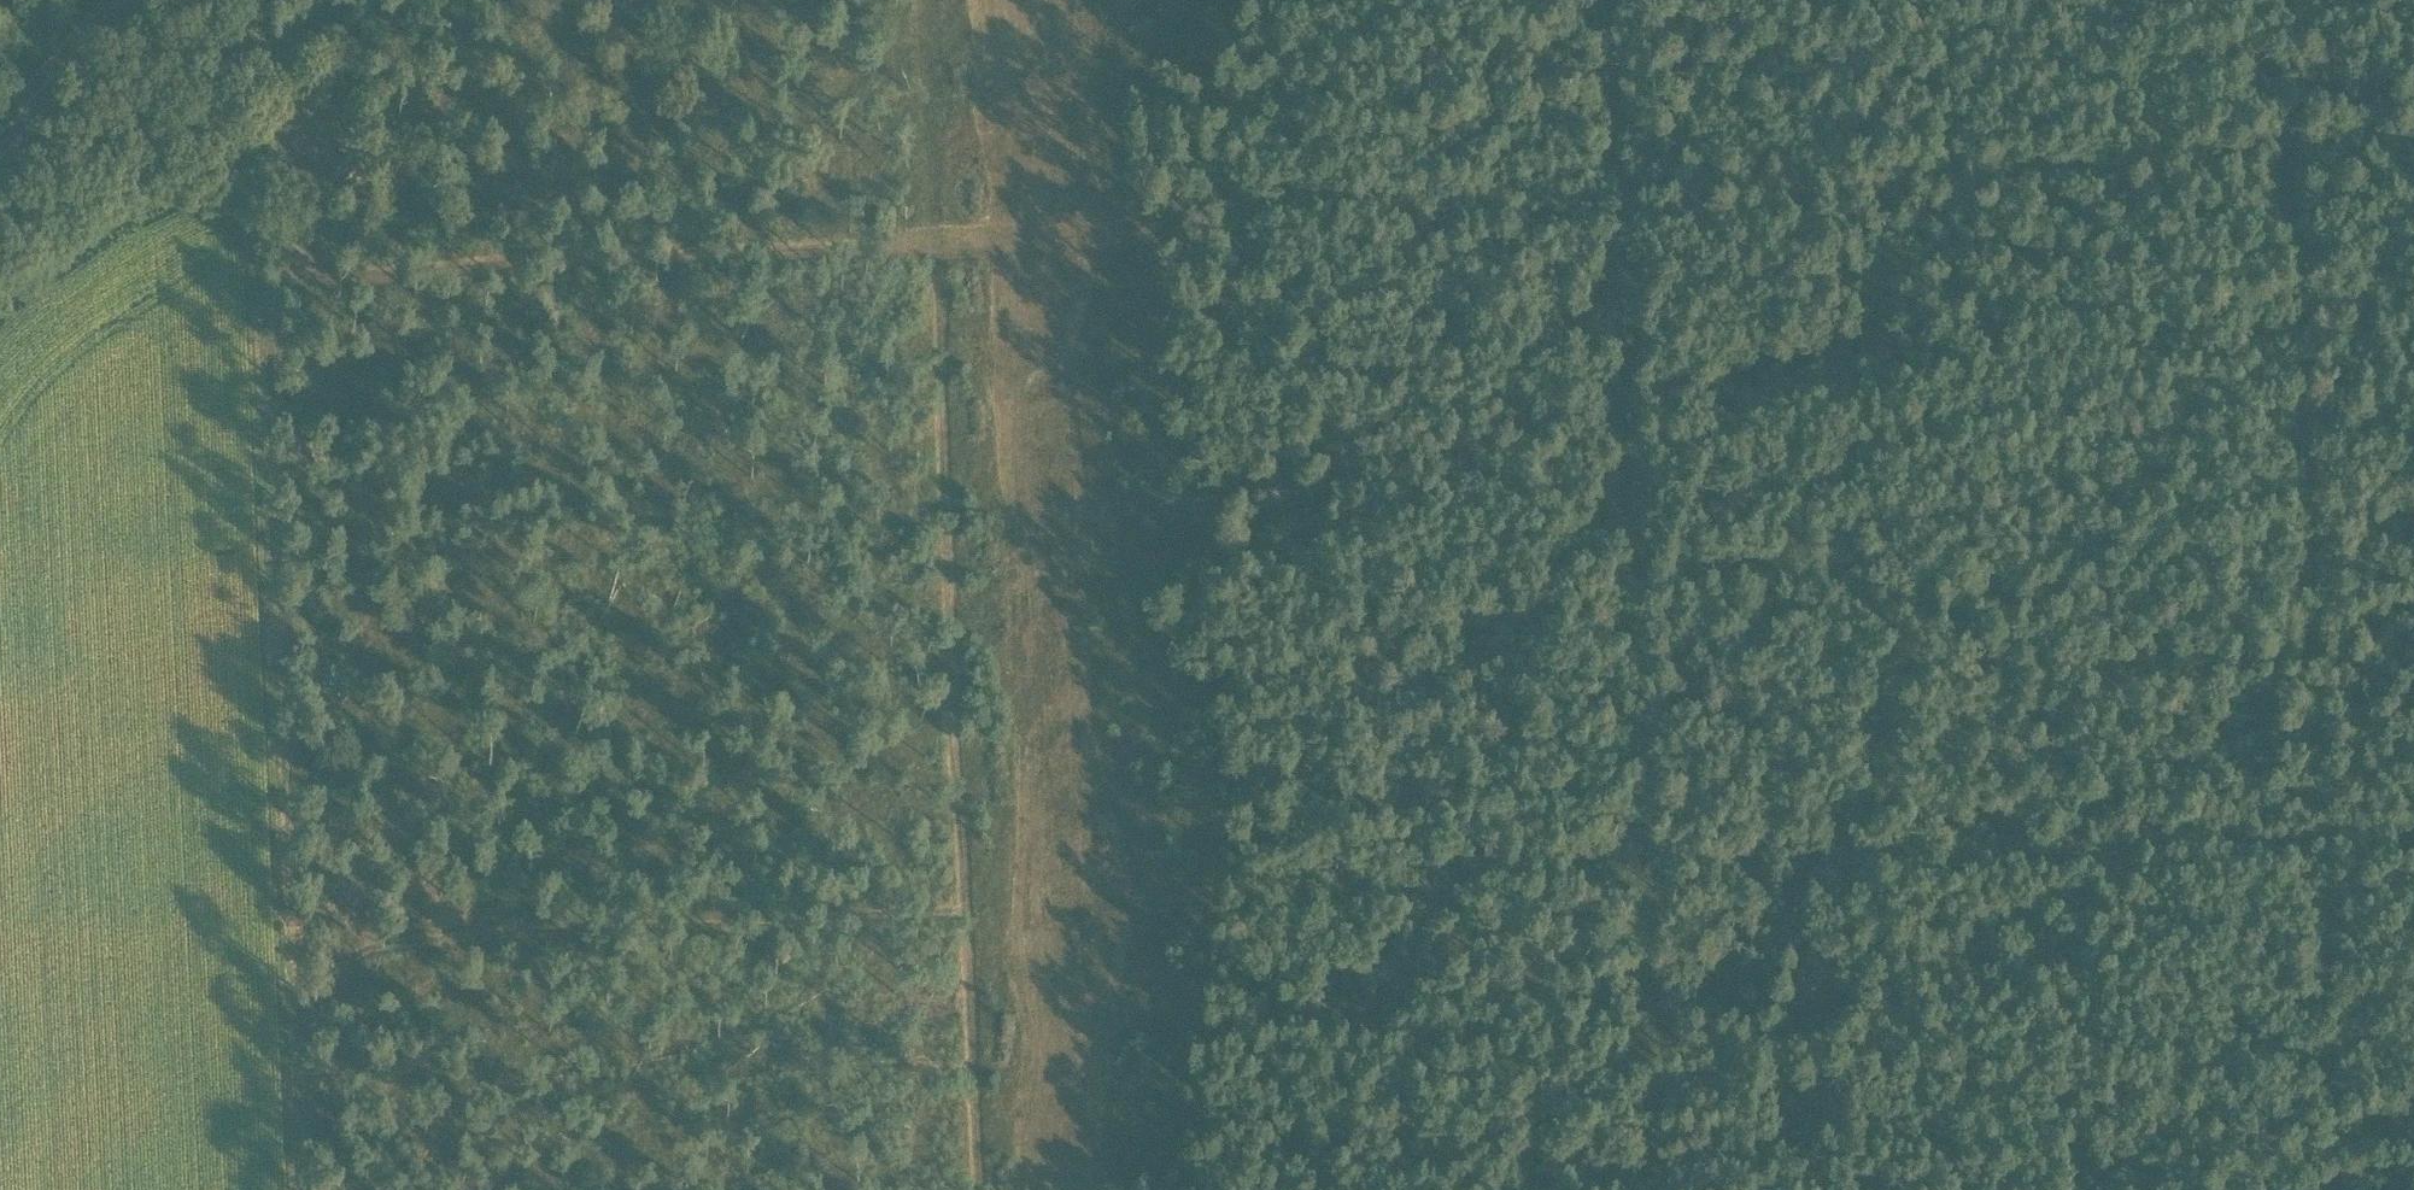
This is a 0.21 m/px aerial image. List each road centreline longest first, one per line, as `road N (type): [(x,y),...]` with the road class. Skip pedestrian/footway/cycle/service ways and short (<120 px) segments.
road 1 (secondary): [(0,136),(121,0)]

